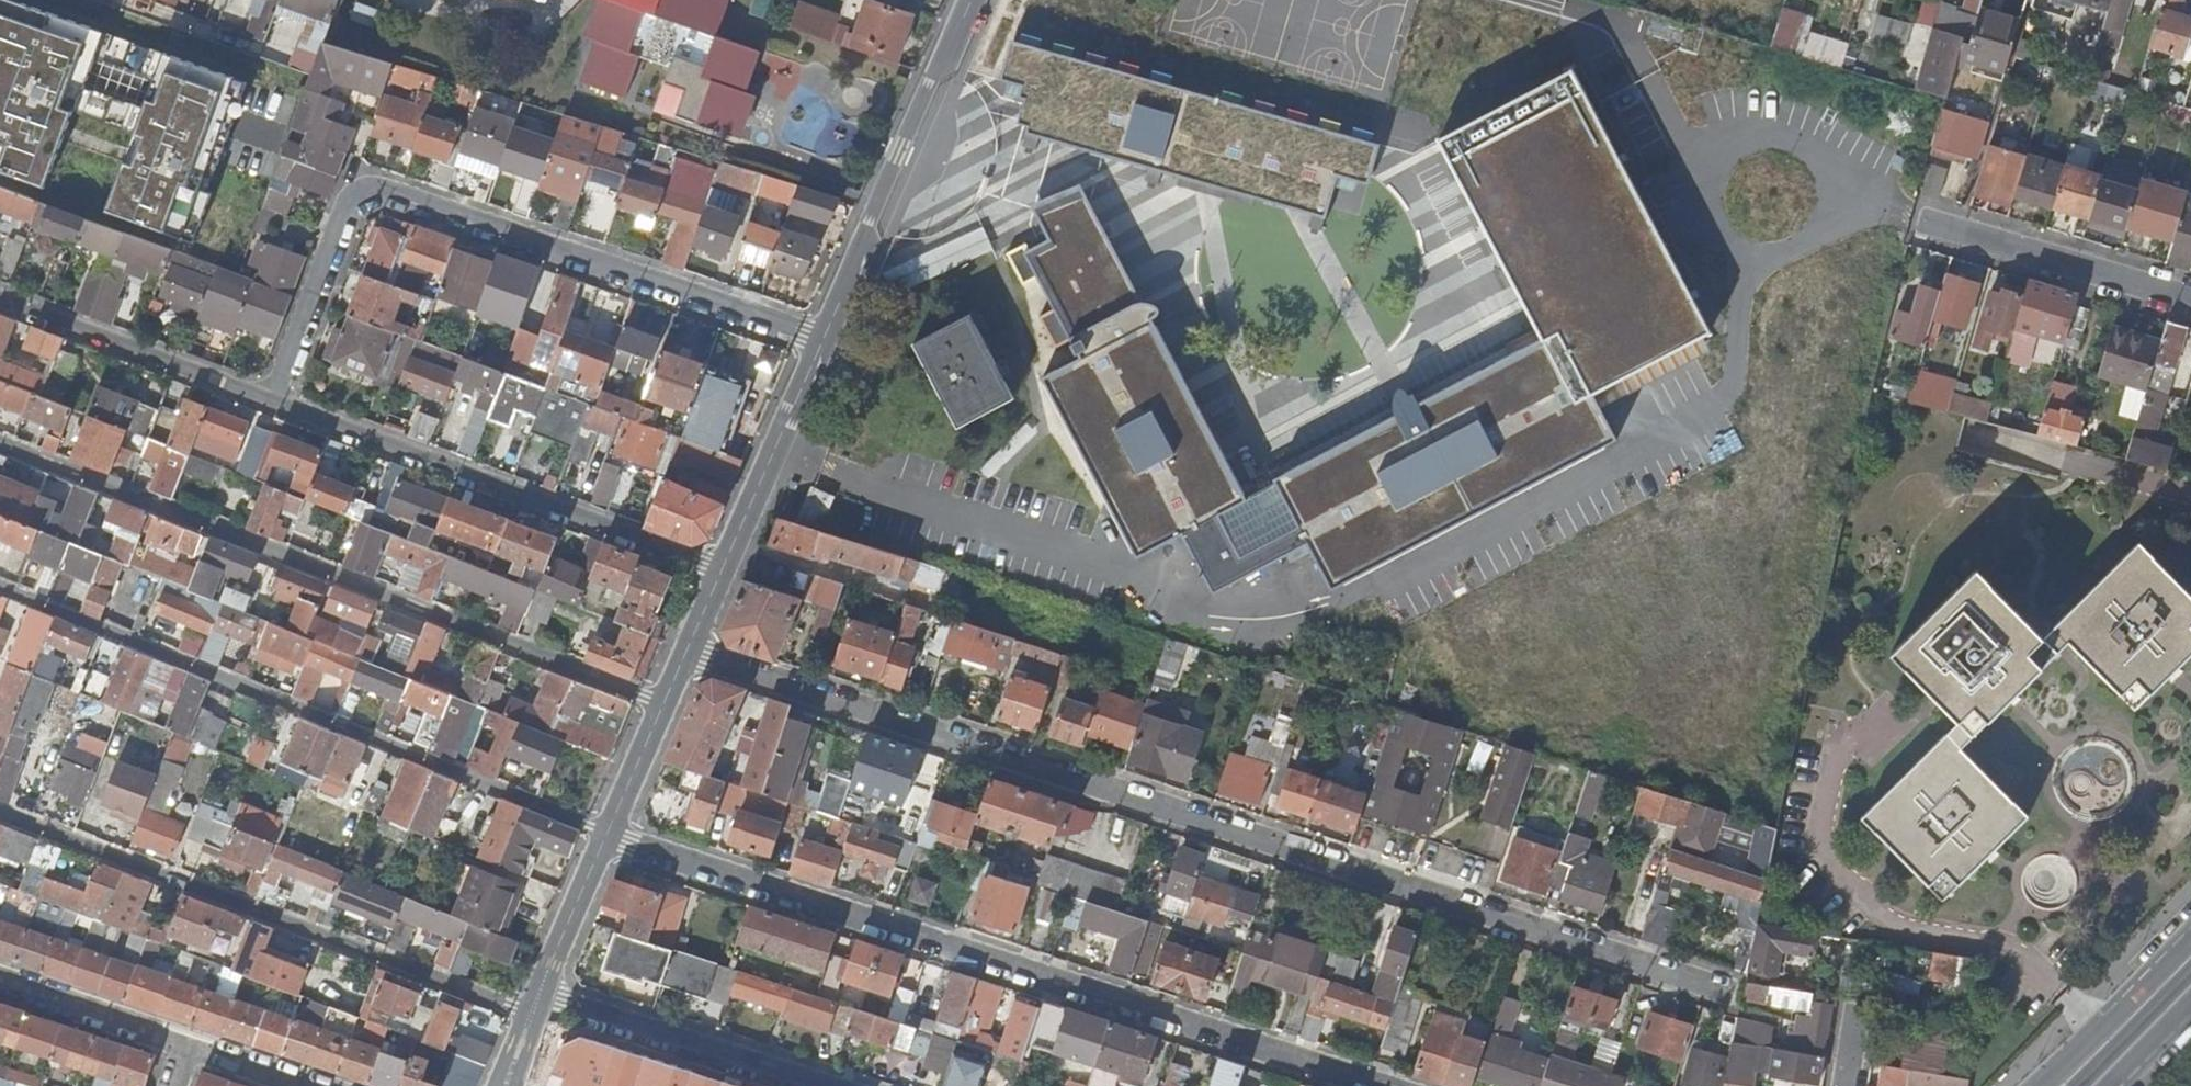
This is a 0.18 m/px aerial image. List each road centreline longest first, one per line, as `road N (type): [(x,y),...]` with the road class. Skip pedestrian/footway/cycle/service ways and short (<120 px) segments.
road 1 (residential): [(685,648),(1717,989)]
road 2 (residential): [(605,832),(1395,1085)]
road 3 (residential): [(820,337),(360,185),(272,402)]
road 4 (residential): [(662,702),(0,440)]
road 5 (residential): [(0,587),(605,832)]
road 6 (residential): [(529,1010),(0,814)]
road 7 (residential): [(272,402),(718,573)]
road 8 (residential): [(820,337),(971,0)]
road 9 (residential): [(538,989),(843,1085)]
road 10 (residential): [(0,297),(272,402)]
road 11 (residential): [(1935,226),(2190,301)]
road 12 (residential): [(718,573),(820,337)]
road 13 (tertiary): [(2190,941),(2045,1085)]
road 14 (residential): [(182,1042),(0,980)]
road 15 (residential): [(538,989),(605,832)]
road 16 (residential): [(605,832),(662,702)]
road 17 (residential): [(306,1085),(182,1042)]
road 18 (tertiary): [(2107,1085),(2190,1000)]

